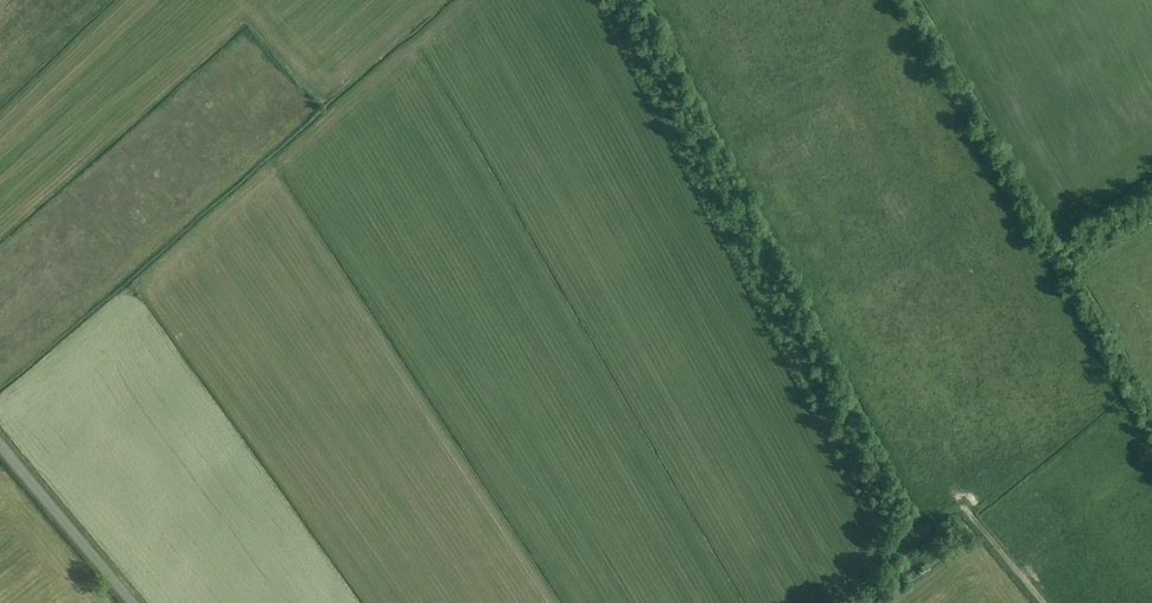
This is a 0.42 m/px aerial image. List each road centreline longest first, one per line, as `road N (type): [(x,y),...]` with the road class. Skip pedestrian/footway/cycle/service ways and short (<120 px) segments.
road 1 (track): [(1046,602),(961,508),(913,537),(903,574),(869,602)]
road 2 (residential): [(138,602),(0,442)]

